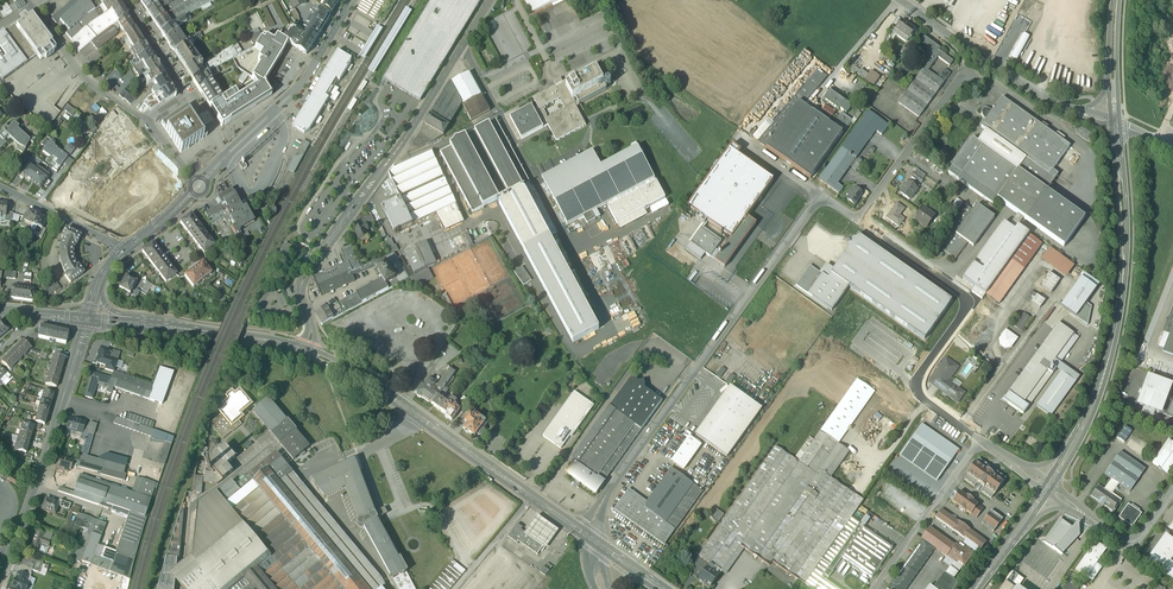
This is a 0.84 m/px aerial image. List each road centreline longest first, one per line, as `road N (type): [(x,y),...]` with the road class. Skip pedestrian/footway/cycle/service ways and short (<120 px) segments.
road 1 (residential): [(587,534),(600,504),(819,194)]
road 2 (unclassified): [(490,0),(409,134),(303,278),(311,333),(306,351)]
road 3 (secondary): [(1117,123),(1125,241),(1121,309),(1100,389),(1065,458)]
road 4 (secondary): [(306,351),(371,384),(587,534)]
road 5 (residential): [(979,440),(924,402),(916,384),(966,309),(965,298),(858,221)]
road 6 (tertiary): [(341,20),(303,82),(199,186)]
road 7 (tertiary): [(1072,110),(901,0)]
road 8 (residential): [(979,440),(872,588)]
road 9 (residential): [(858,221),(963,75)]
road 10 (residential): [(34,488),(87,320)]
road 11 (residential): [(149,122),(84,77),(32,6)]
road 12 (residential): [(149,122),(187,94),(127,0)]
road 13 (residential): [(1172,490),(1130,542),(1067,503)]
road 14 (residential): [(124,250),(0,187)]
road 15 (secondary): [(178,326),(306,351)]

